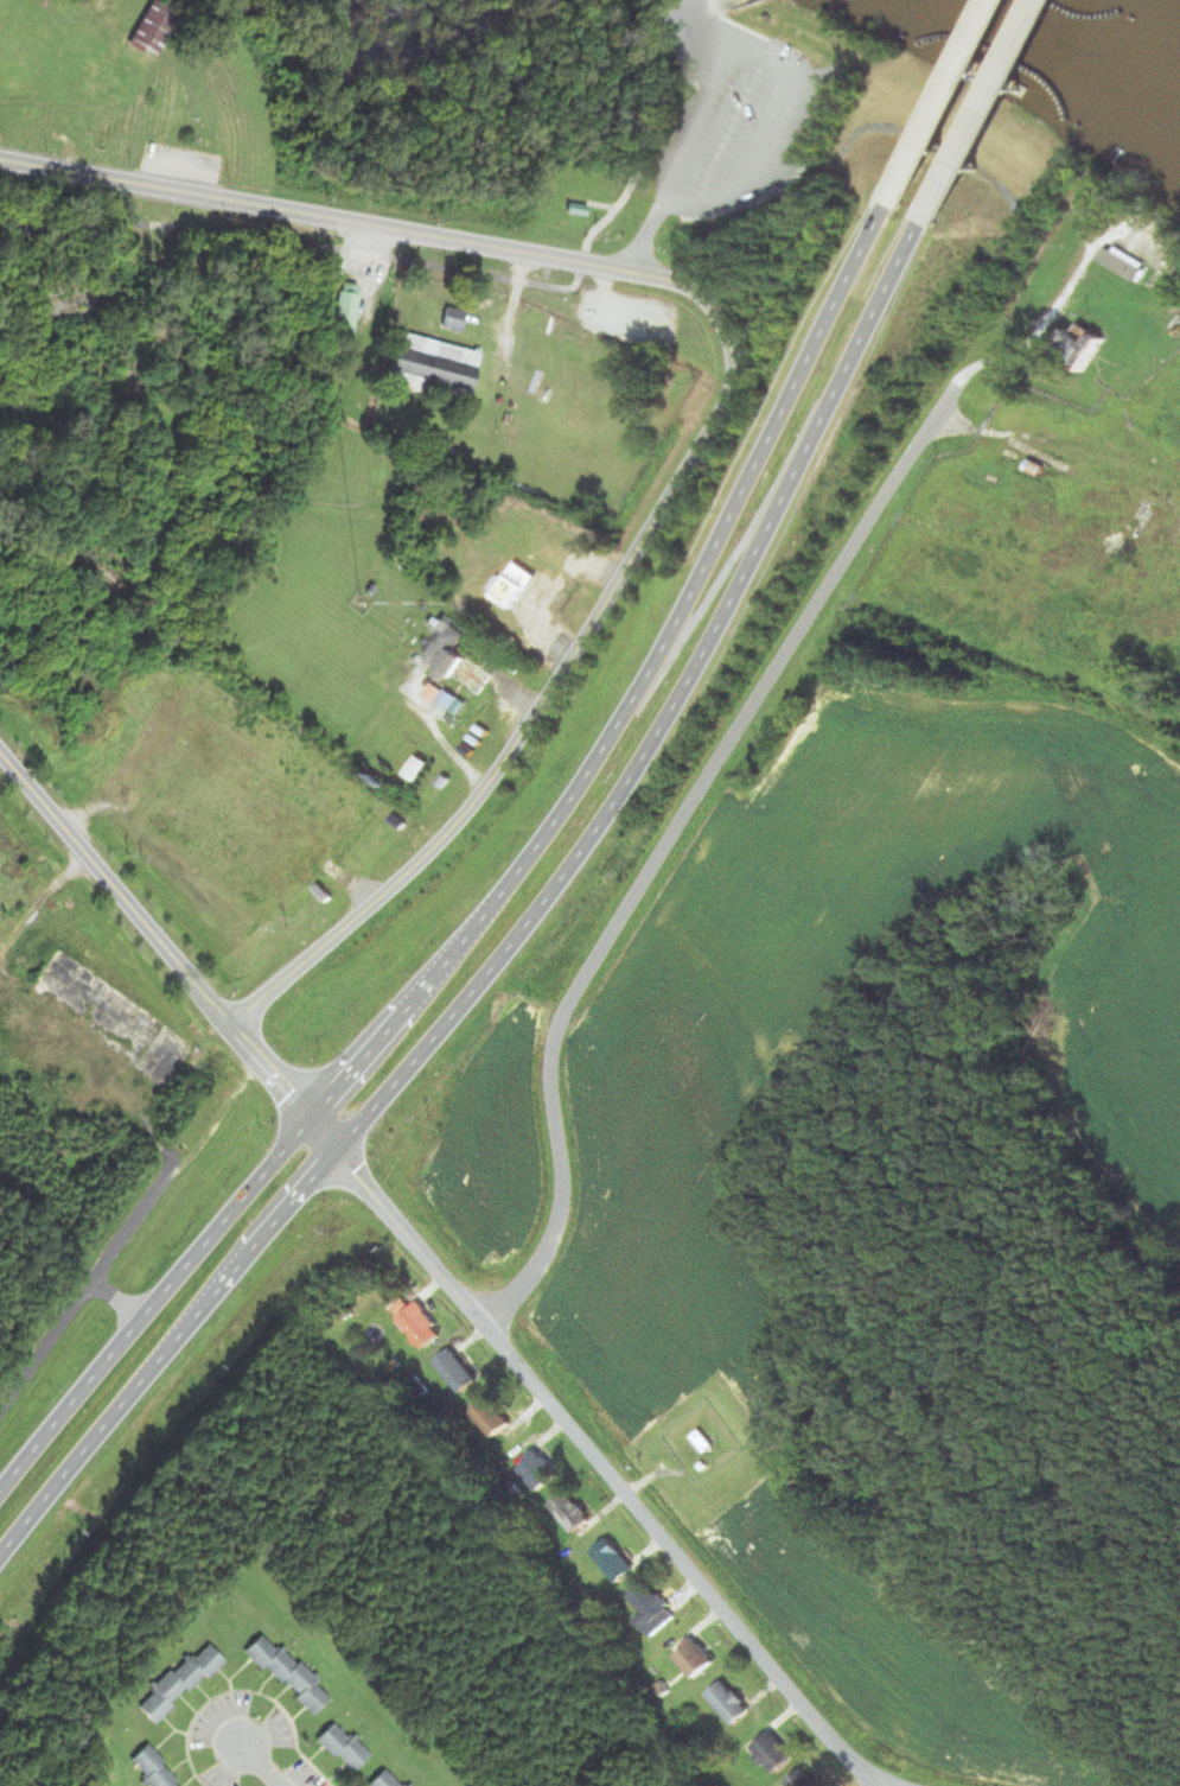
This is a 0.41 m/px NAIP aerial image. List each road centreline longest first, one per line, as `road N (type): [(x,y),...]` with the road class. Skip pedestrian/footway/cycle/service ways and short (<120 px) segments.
road 1 (trunk): [(336,1153),(655,754),(763,563),(933,225)]
road 2 (trunk): [(900,208),(607,750),(497,897),(310,1119)]
road 3 (residential): [(936,412),(559,1018),(546,1076),(559,1182),(554,1222),(522,1282),(480,1327)]
road 4 (residential): [(229,1024),(415,866),(486,786),(721,407),(732,354),(709,306),(674,281),(632,272)]
road 5 (residential): [(882,1785),(853,1765),(336,1153)]
road 6 (residential): [(0,160),(582,263)]
road 7 (trunk): [(0,1570),(174,1341),(336,1153)]
road 8 (trunk): [(310,1119),(0,1494)]
road 9 (primary): [(229,1024),(0,756)]
road 10 (trunk): [(933,225),(1049,0)]
road 11 (trunk): [(1005,0),(900,208)]
road 12 (residential): [(0,1408),(85,1289)]
road 13 (primary): [(229,1024),(310,1119)]

